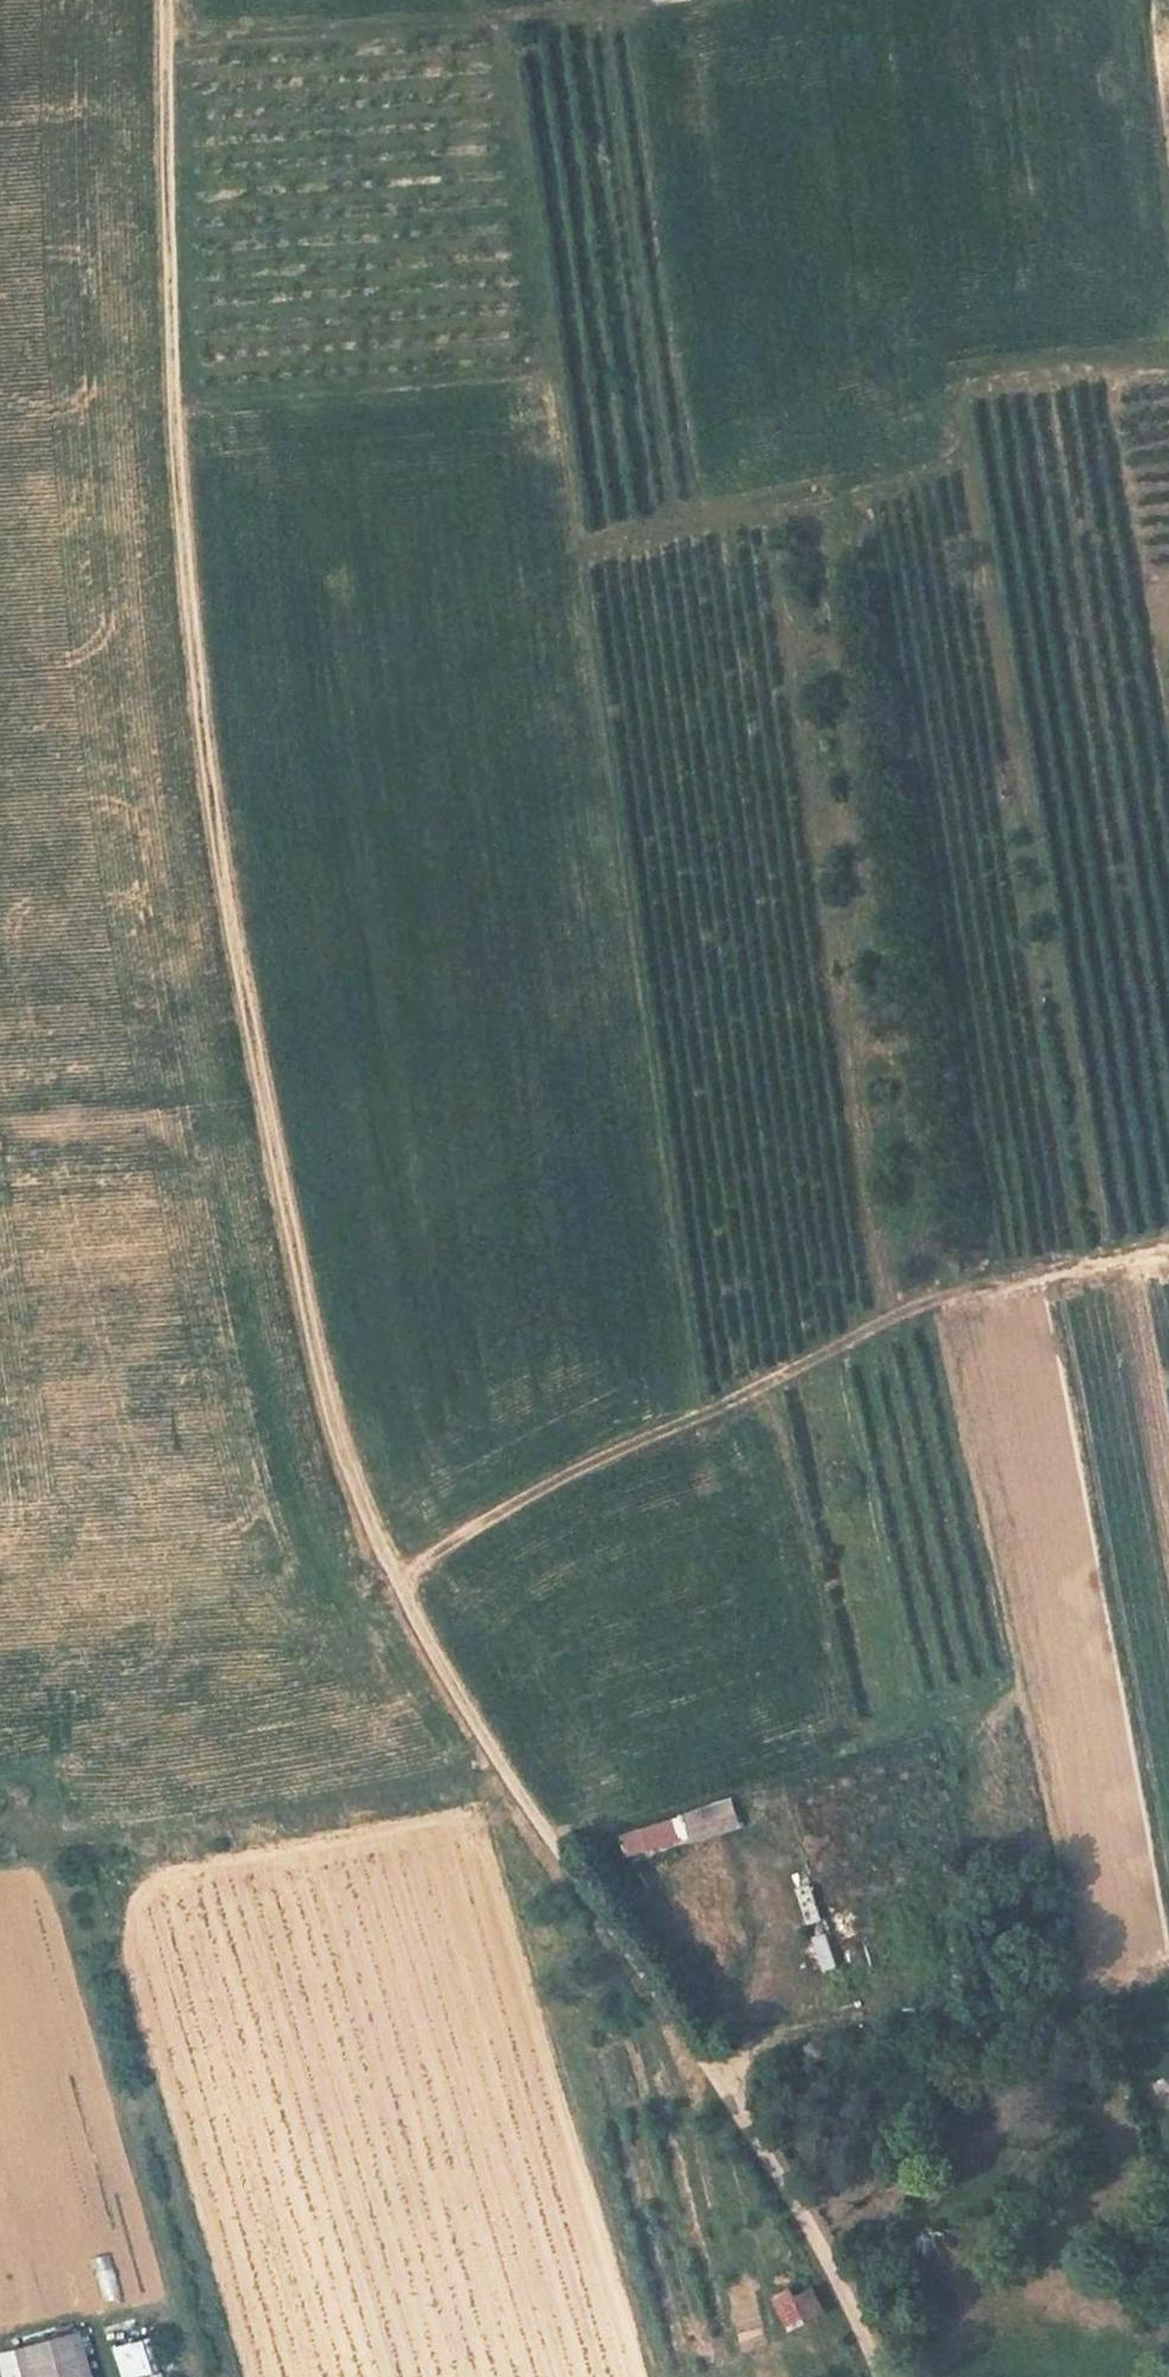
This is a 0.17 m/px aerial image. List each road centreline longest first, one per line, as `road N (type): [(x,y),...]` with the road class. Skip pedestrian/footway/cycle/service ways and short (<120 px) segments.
road 1 (track): [(868,2376),(798,2215),(493,1756),(376,1563),(301,1328),(206,845),(170,461),(185,33),(175,0)]
road 2 (track): [(388,1584),(479,1528),(835,1362),(1051,1283),(1168,1256)]

